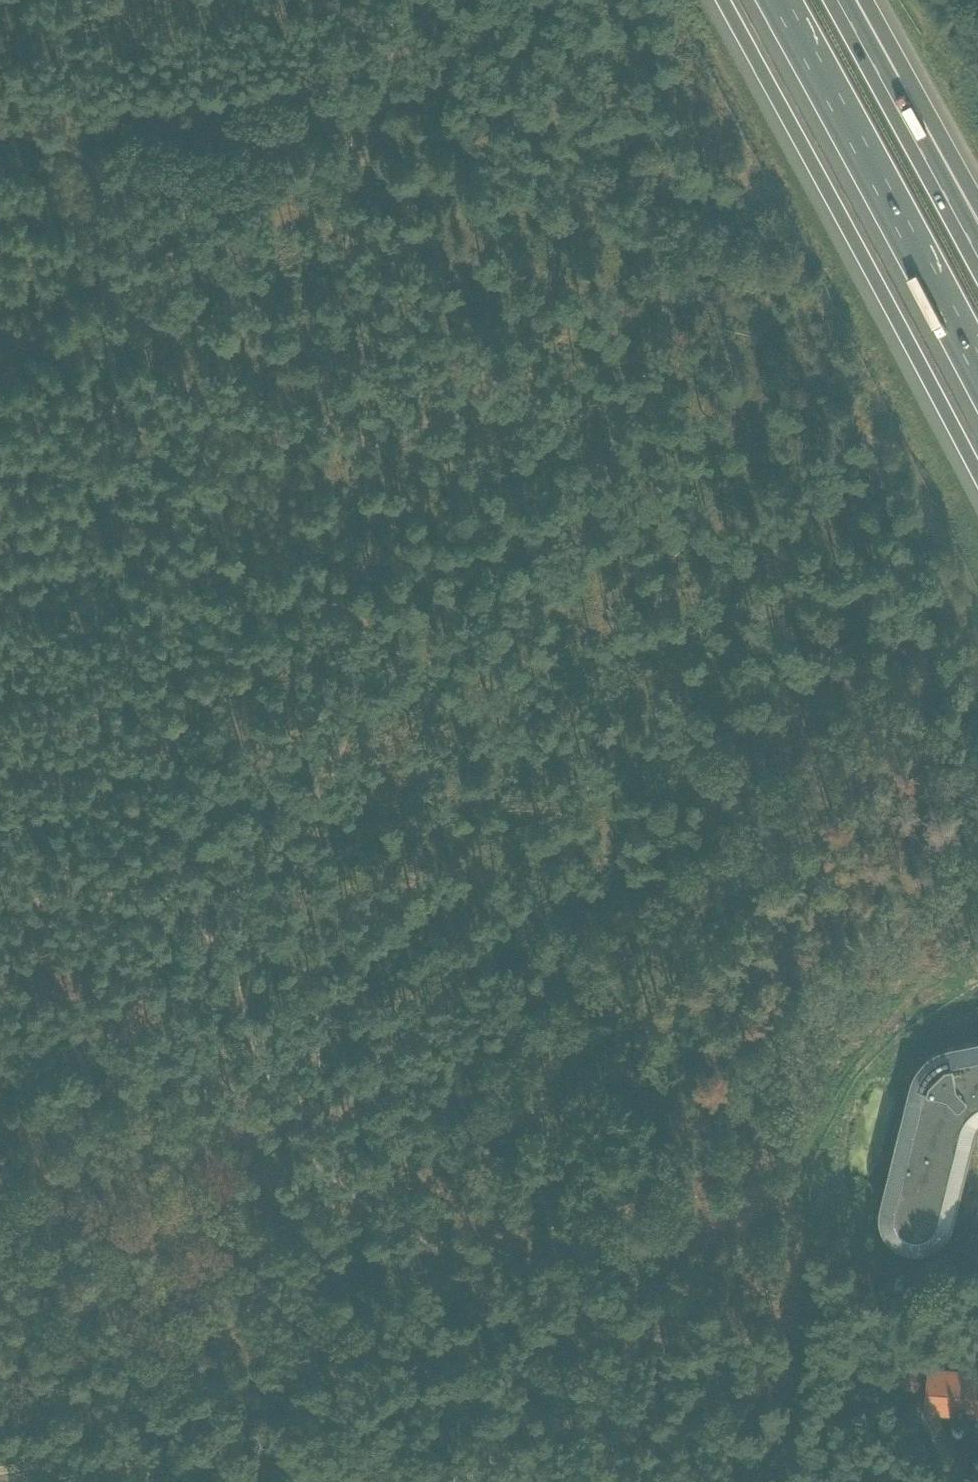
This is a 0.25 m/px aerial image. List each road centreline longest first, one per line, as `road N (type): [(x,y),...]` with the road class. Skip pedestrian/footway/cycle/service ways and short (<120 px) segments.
road 1 (track): [(116,612),(116,401),(102,187),(76,149),(0,124)]
road 2 (motorway): [(724,0),(977,476)]
road 3 (motorway): [(779,0),(977,374)]
road 4 (track): [(243,994),(188,903),(86,903),(0,916)]
road 5 (track): [(977,563),(847,317)]
road 6 (track): [(368,622),(335,602),(116,612)]
road 7 (motorway): [(937,178),(839,0)]

